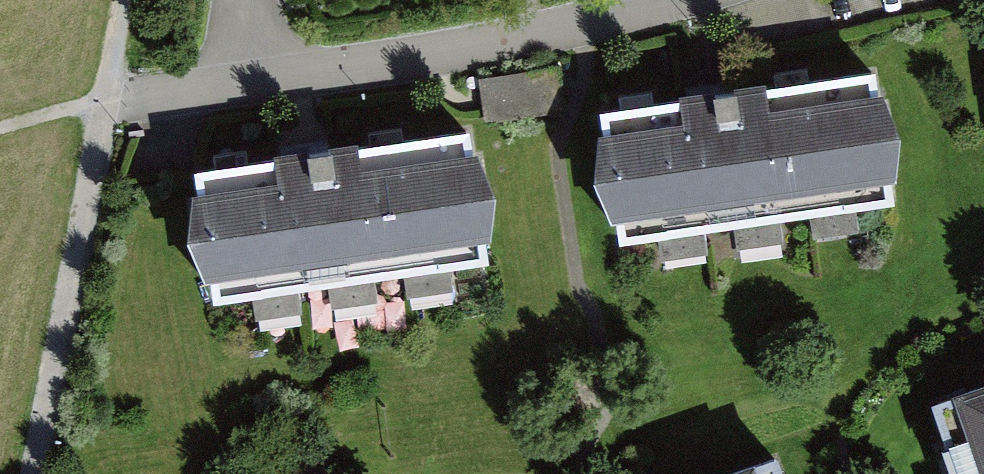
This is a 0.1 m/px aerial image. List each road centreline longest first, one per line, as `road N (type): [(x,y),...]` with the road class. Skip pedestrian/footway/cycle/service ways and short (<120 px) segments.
road 1 (residential): [(104,104),(539,33),(662,0)]
road 2 (track): [(32,473),(104,104)]

